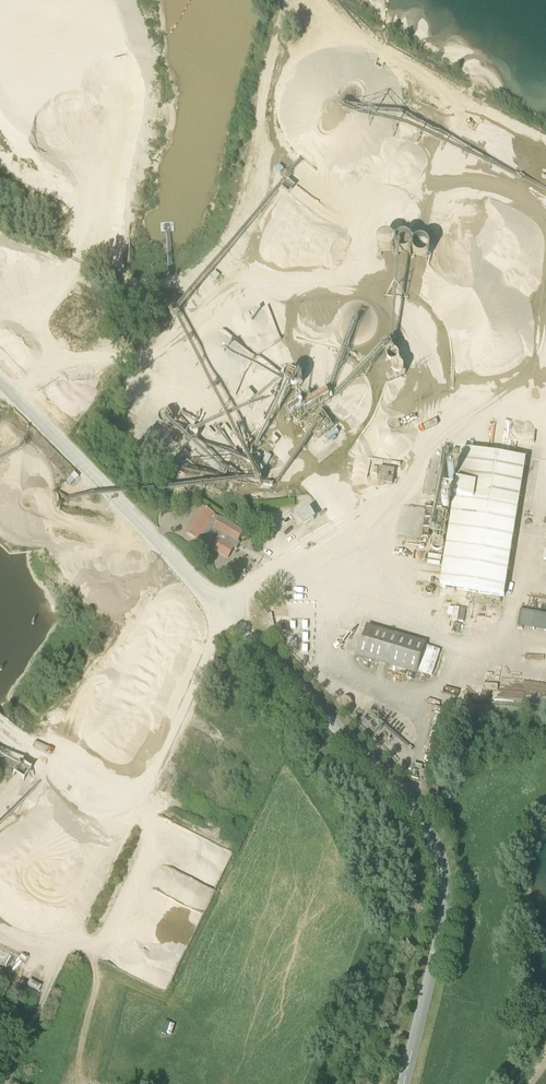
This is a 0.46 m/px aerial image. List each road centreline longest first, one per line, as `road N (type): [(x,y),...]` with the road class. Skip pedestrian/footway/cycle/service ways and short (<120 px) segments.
road 1 (unclassified): [(0,378),(422,815),(440,845),(444,918),(404,1083)]

